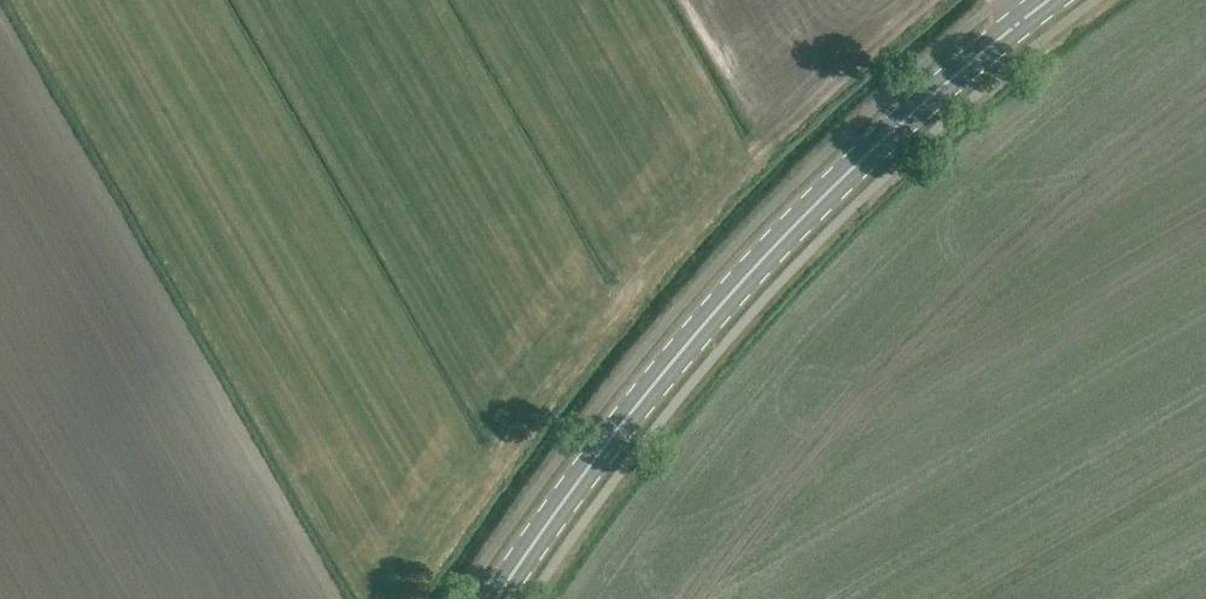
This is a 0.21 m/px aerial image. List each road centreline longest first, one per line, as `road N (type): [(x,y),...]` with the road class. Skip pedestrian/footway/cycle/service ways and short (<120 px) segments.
road 1 (primary): [(496,598),(601,451),(760,261),(908,117),(1049,0)]
road 2 (track): [(923,0),(692,223),(512,448)]

